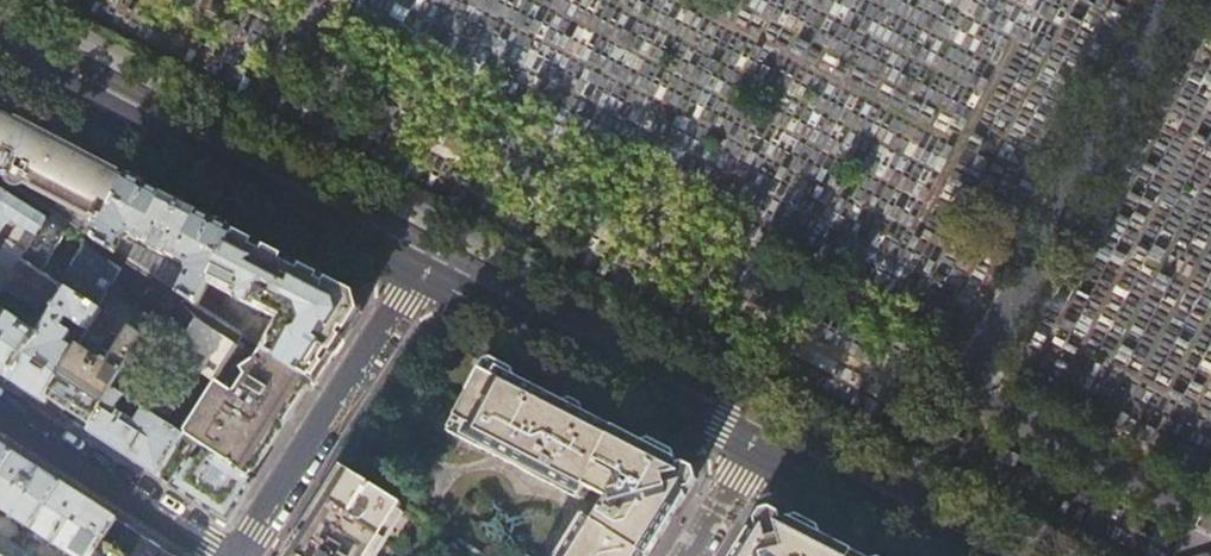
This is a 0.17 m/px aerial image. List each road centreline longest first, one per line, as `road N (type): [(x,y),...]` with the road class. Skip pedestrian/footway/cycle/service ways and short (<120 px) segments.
road 1 (secondary): [(425,265),(0,45)]
road 2 (secondary): [(754,444),(425,265)]
road 3 (residential): [(425,265),(239,555)]
road 4 (residential): [(0,410),(226,555)]
road 5 (secondary): [(966,555),(754,444)]
road 6 (residential): [(686,555),(754,444)]

